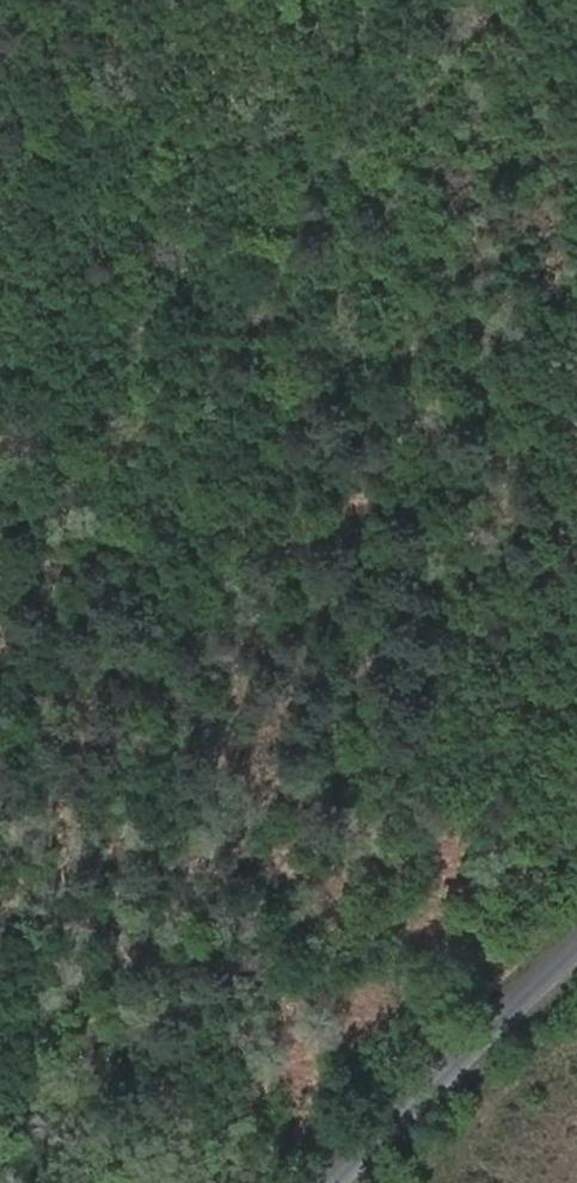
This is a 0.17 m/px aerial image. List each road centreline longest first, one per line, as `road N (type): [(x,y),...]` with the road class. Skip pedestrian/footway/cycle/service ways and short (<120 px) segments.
road 1 (residential): [(576,970),(344,1182)]

